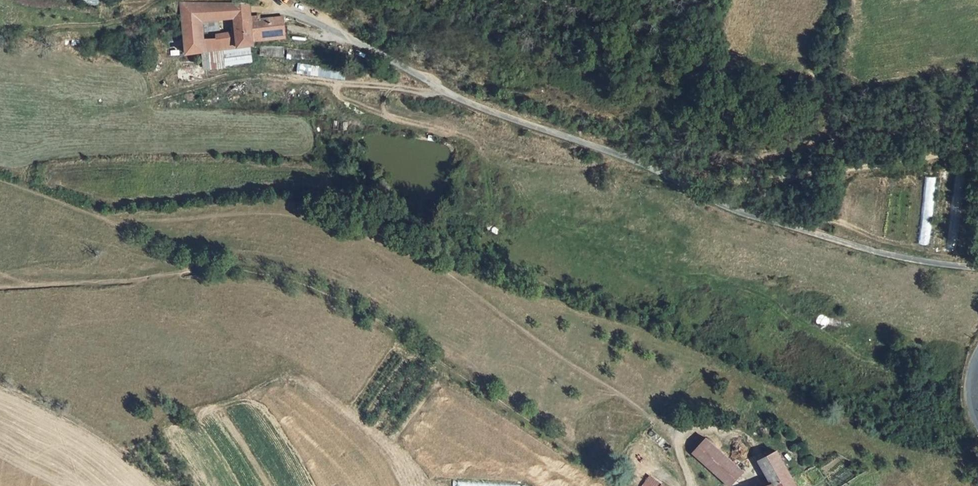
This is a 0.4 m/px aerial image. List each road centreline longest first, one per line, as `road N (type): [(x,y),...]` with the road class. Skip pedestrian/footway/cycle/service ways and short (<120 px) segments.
road 1 (track): [(619,485),(363,313),(311,288),(247,272),(196,272),(0,289)]
road 2 (track): [(663,177),(692,171),(751,182),(977,144)]
road 3 (track): [(692,171),(815,141),(831,122),(832,100),(807,71)]

